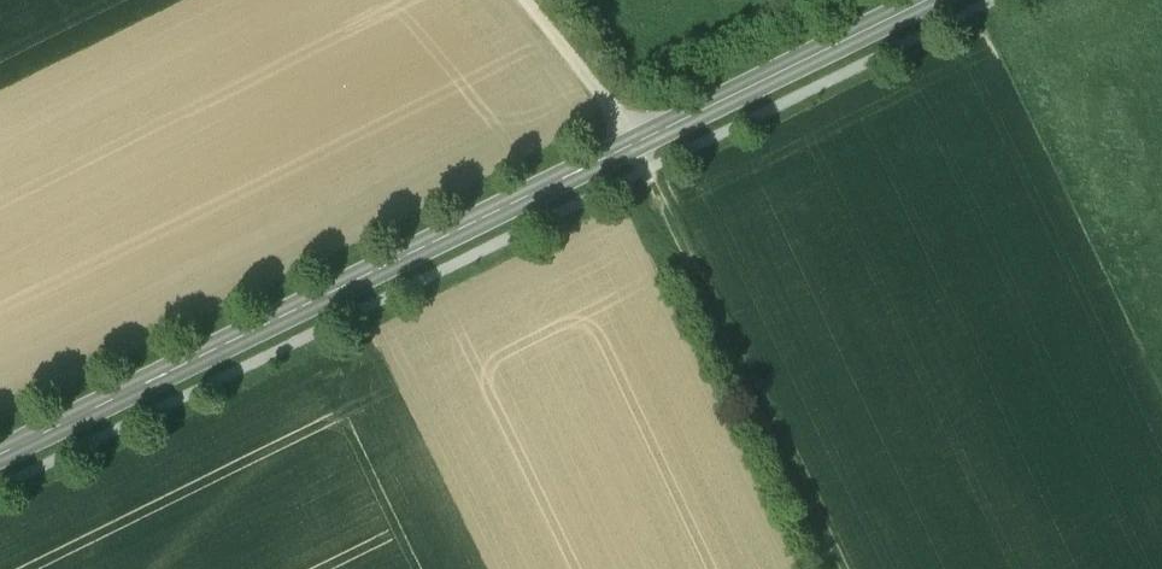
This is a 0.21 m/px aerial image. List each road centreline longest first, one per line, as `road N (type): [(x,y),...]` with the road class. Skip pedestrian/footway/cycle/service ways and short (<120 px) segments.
road 1 (tertiary): [(0,455),(924,0)]
road 2 (track): [(839,568),(637,143)]
road 3 (track): [(525,0),(637,143)]

